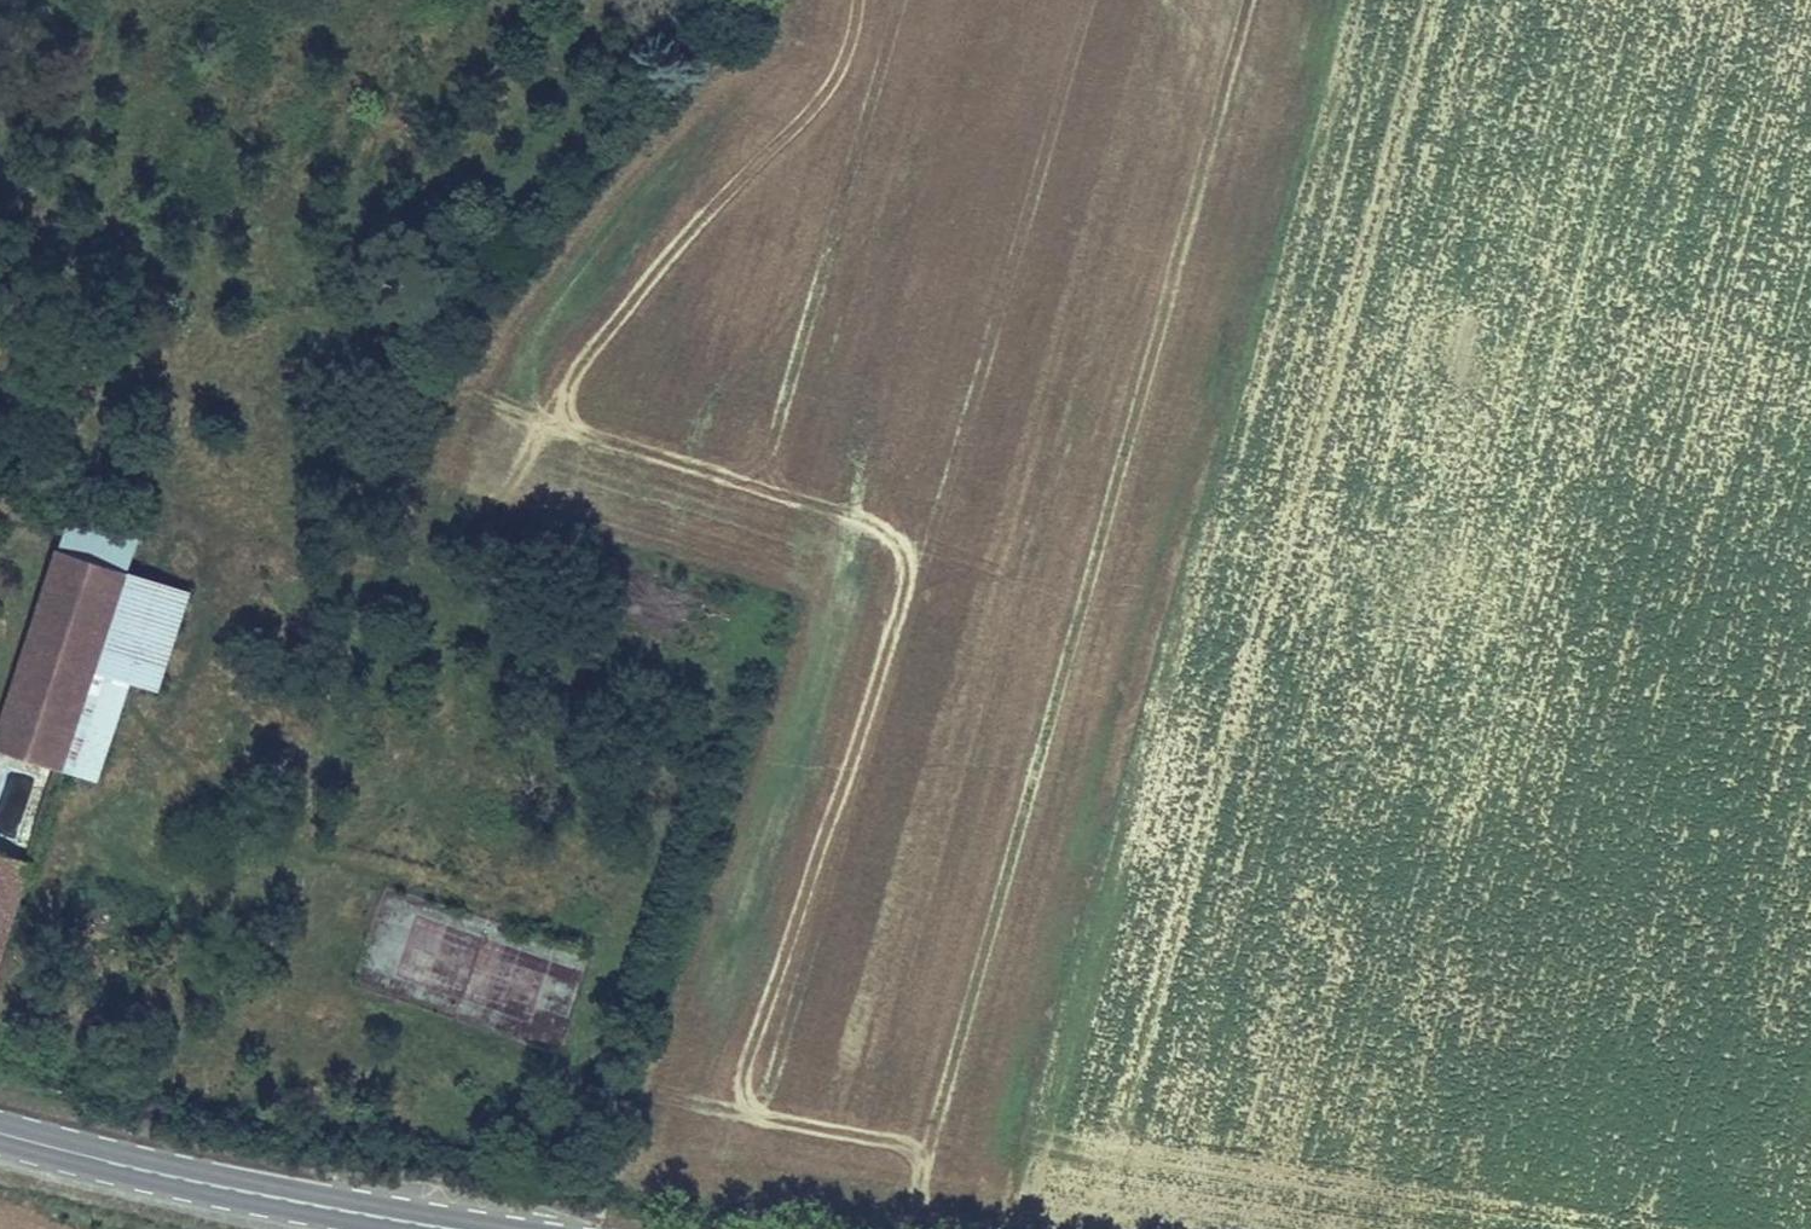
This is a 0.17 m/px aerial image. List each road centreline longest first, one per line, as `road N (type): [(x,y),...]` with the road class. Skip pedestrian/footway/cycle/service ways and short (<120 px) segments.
road 1 (primary): [(460,1228),(138,1172),(0,1135)]

